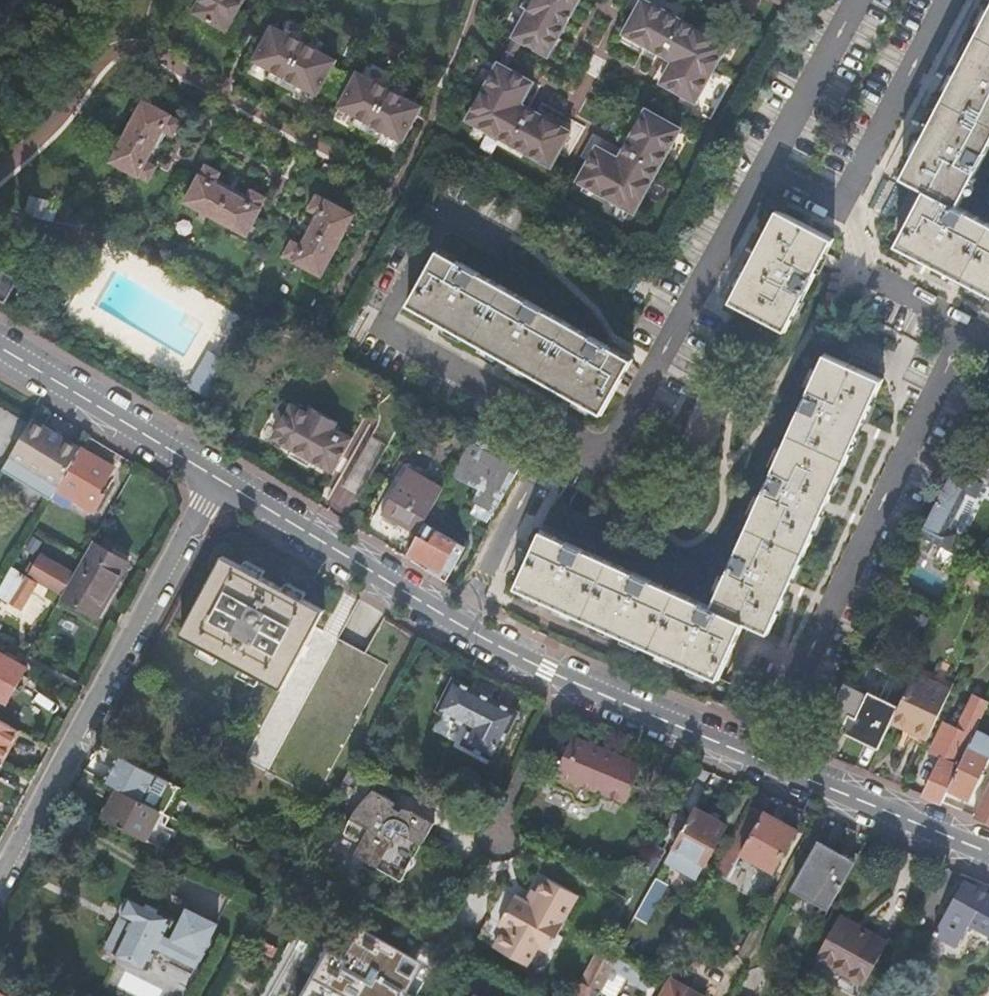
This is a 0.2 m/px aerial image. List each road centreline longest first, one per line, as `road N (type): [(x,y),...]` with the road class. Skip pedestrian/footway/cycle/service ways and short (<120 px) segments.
road 1 (residential): [(964,325),(760,762)]
road 2 (residential): [(0,880),(214,479)]
road 3 (residential): [(501,242),(448,213),(381,328),(560,428)]
road 4 (residential): [(560,428),(606,458),(766,174)]
road 5 (residential): [(760,762),(583,692),(460,626)]
road 6 (residential): [(460,626),(214,479)]
road 7 (residential): [(214,479),(0,349)]
road 8 (residential): [(988,856),(760,762)]
road 9 (residential): [(949,0),(840,208)]
road 10 (residential): [(560,428),(460,626)]
road 11 (residential): [(766,174),(857,0)]
road 12 (residential): [(840,208),(868,274),(964,325)]

